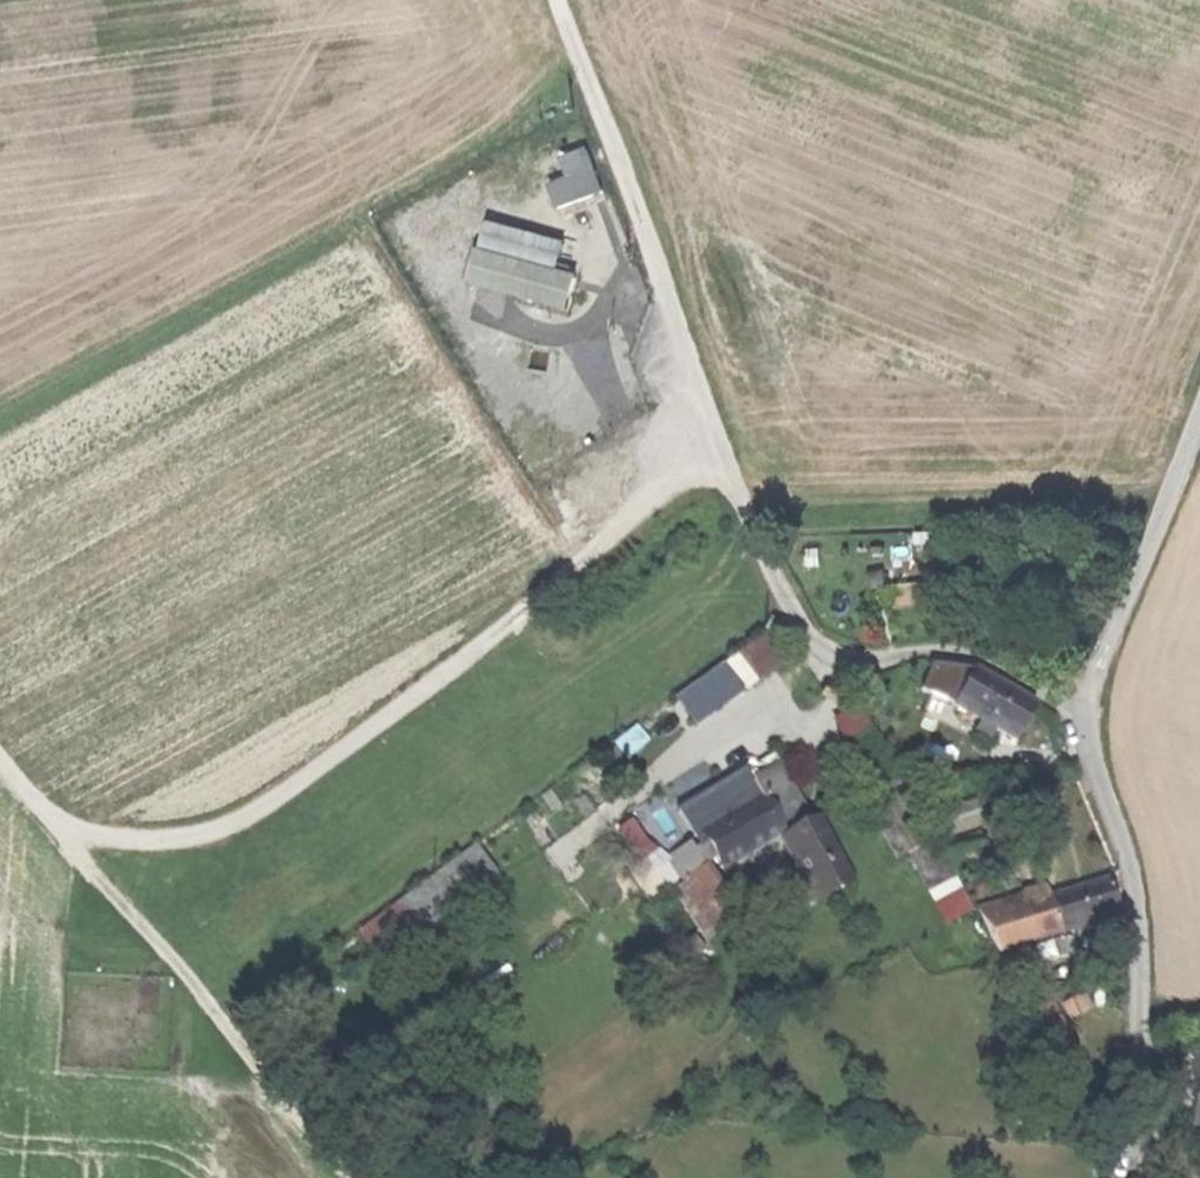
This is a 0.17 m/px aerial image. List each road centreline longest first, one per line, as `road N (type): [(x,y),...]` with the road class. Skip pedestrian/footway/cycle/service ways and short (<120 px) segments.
road 1 (track): [(70,834),(148,842),(229,825),(729,460)]
road 2 (track): [(560,0),(764,555)]
road 3 (track): [(0,752),(349,1177)]
road 4 (unclassified): [(1082,704),(1089,772),(1137,909),(1128,1177)]
road 5 (unclassified): [(764,555),(808,640),(853,655),(950,649),(1082,704)]
road 6 (unclassified): [(1199,412),(1082,704)]

